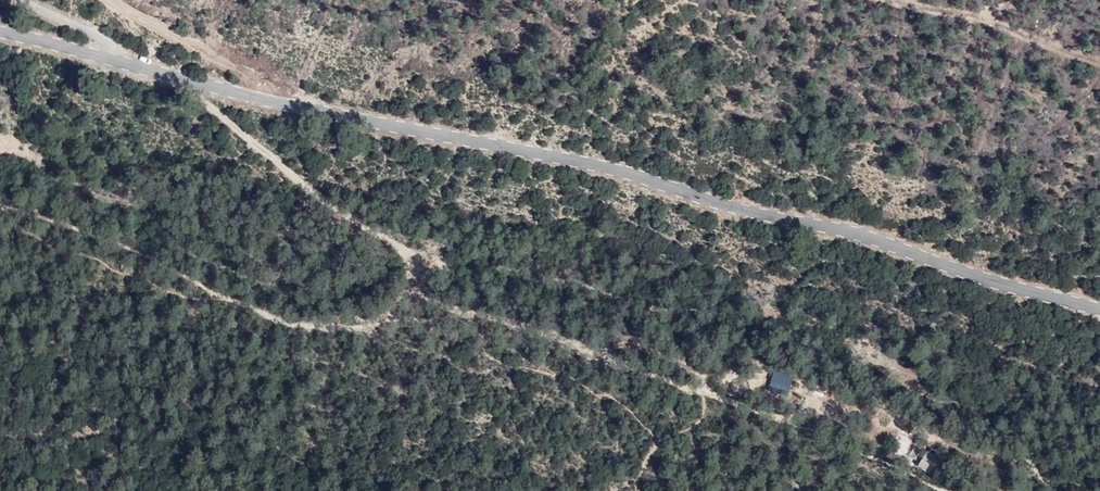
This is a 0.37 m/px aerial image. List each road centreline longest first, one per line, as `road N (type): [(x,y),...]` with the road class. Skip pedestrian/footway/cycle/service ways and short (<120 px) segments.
road 1 (tertiary): [(123,62),(304,108),(614,168),(748,211),(859,233),(1099,309)]
road 2 (track): [(0,212),(59,219),(249,311),(344,331),(436,308),(542,328),(925,490)]
road 3 (track): [(191,80),(277,172),(398,250),(436,308)]
road 4 (track): [(111,0),(257,81),(263,98)]
road 5 (tertiary): [(0,31),(123,62)]
road 6 (residential): [(16,0),(113,47),(123,62)]

